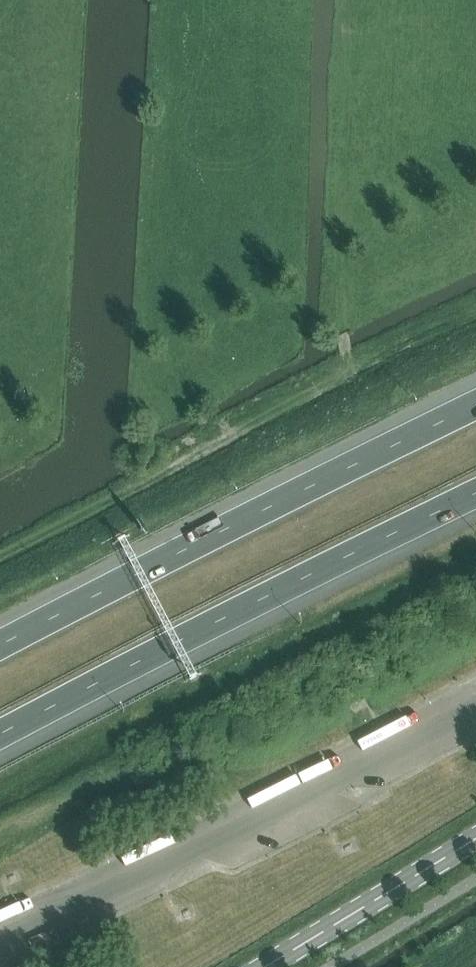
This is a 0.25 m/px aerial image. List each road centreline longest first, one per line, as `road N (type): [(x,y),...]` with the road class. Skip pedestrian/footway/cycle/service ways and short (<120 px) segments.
road 1 (motorway): [(0,736),(475,494)]
road 2 (motorway): [(475,407),(0,647)]
road 3 (secondary): [(268,966),(475,840)]

